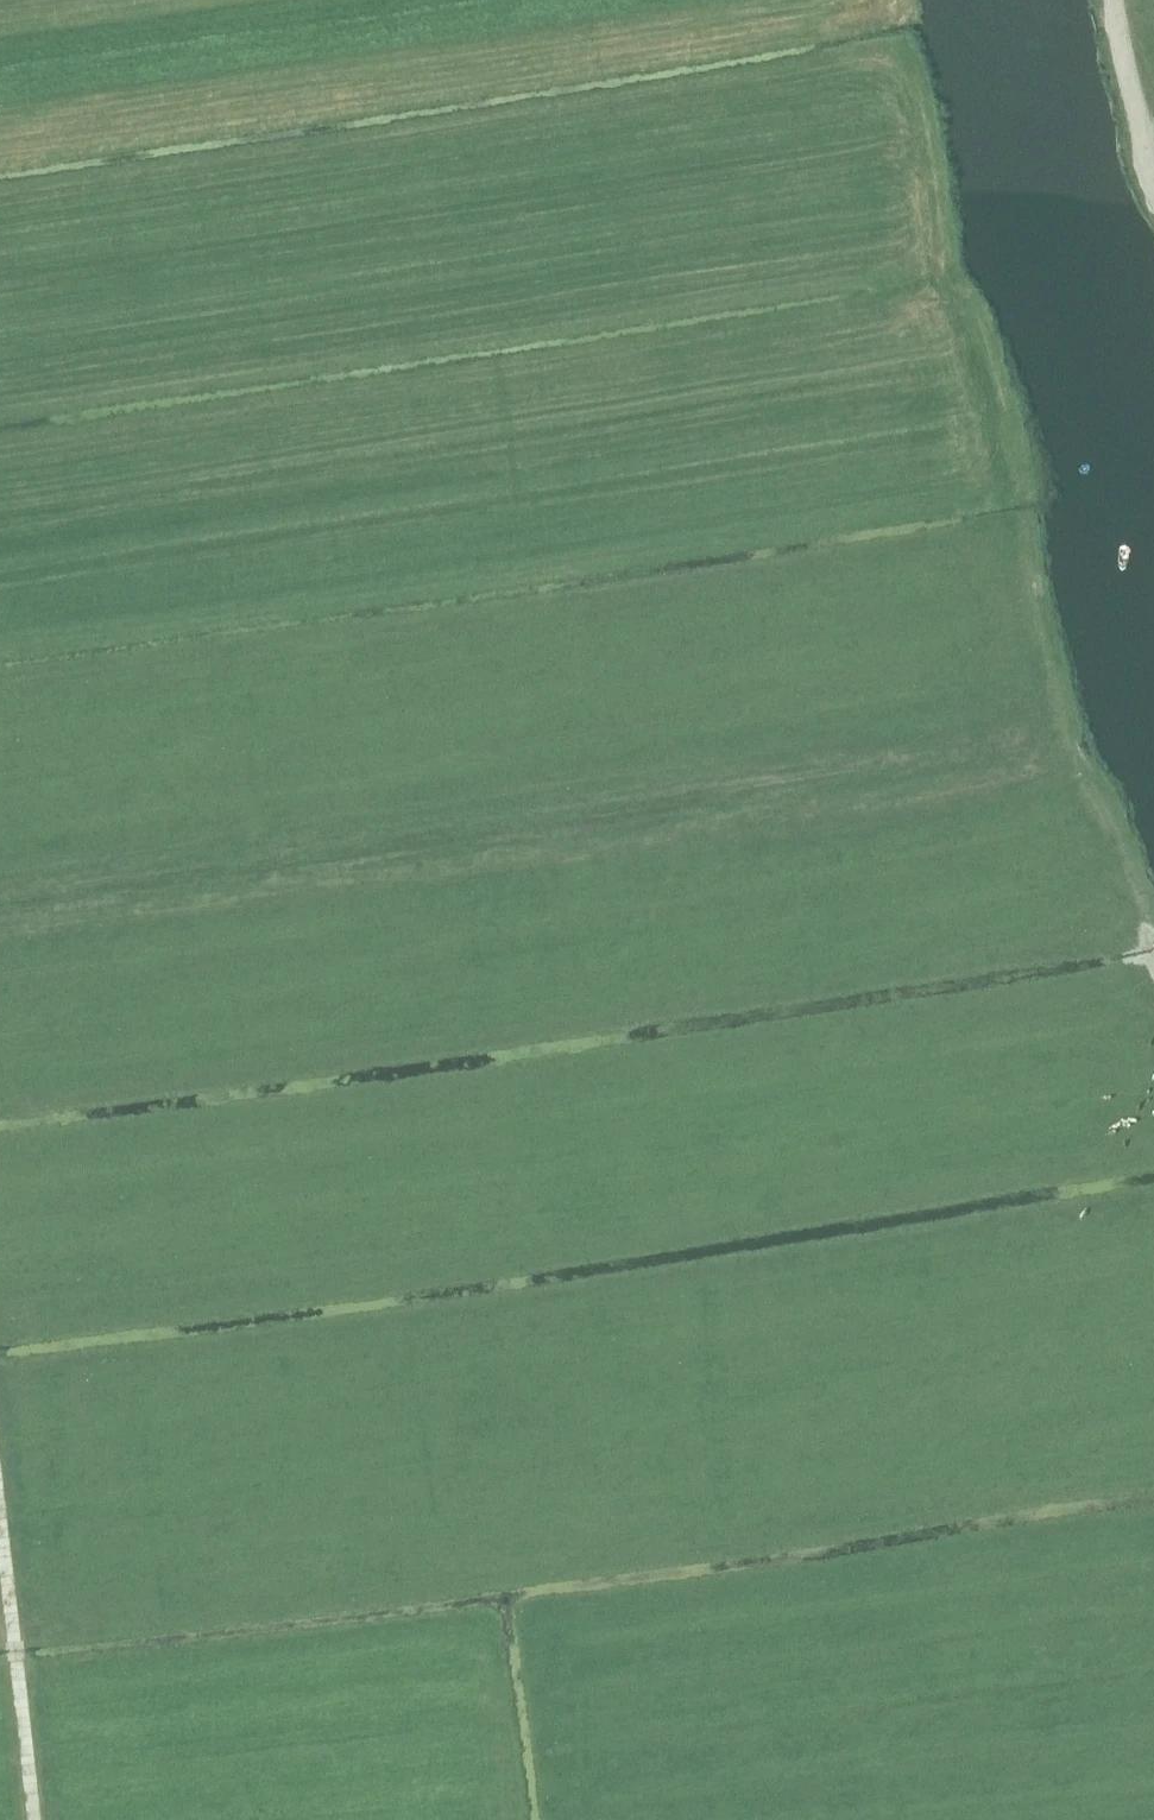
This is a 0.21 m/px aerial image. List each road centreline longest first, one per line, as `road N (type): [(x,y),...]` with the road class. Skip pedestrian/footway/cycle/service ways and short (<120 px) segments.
road 1 (track): [(1153,148),(1120,0)]

